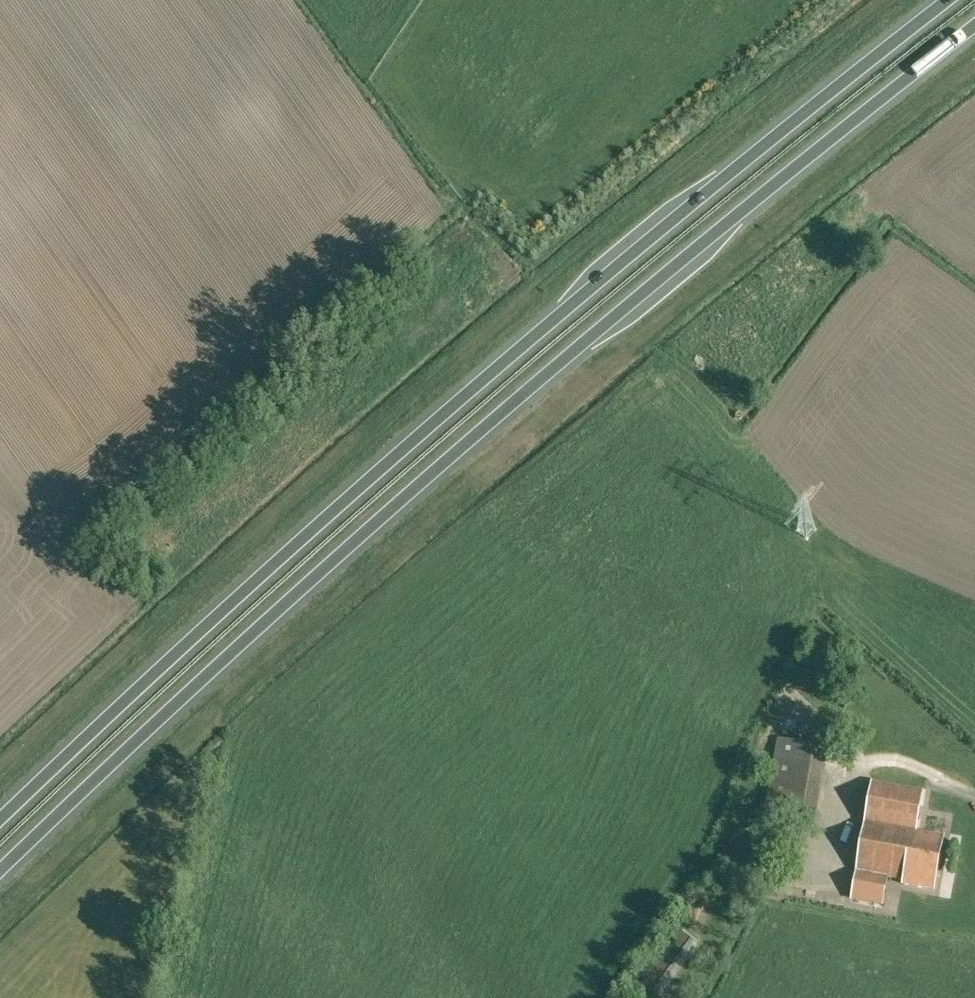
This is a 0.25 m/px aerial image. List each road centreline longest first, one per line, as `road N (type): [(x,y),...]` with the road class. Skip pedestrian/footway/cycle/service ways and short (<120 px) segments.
road 1 (trunk): [(0,866),(305,579),(706,240),(974,30)]
road 2 (trunk): [(952,0),(672,220),(277,565),(0,821)]

